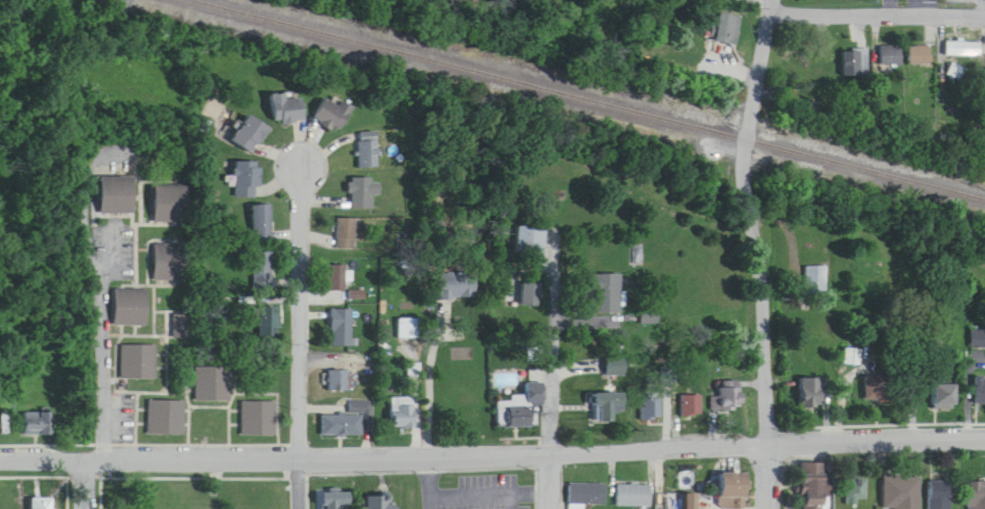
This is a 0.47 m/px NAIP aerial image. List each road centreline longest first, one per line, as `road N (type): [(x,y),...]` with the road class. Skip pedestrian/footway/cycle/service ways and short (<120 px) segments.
road 1 (residential): [(111,449),(320,451),(984,429)]
road 2 (residential): [(772,508),(763,265),(746,182),(776,0)]
road 3 (residential): [(308,508),(307,163)]
road 4 (residential): [(552,508),(553,247)]
road 5 (residential): [(111,449),(103,295),(87,241),(86,191)]
road 6 (residential): [(984,3),(773,14)]

